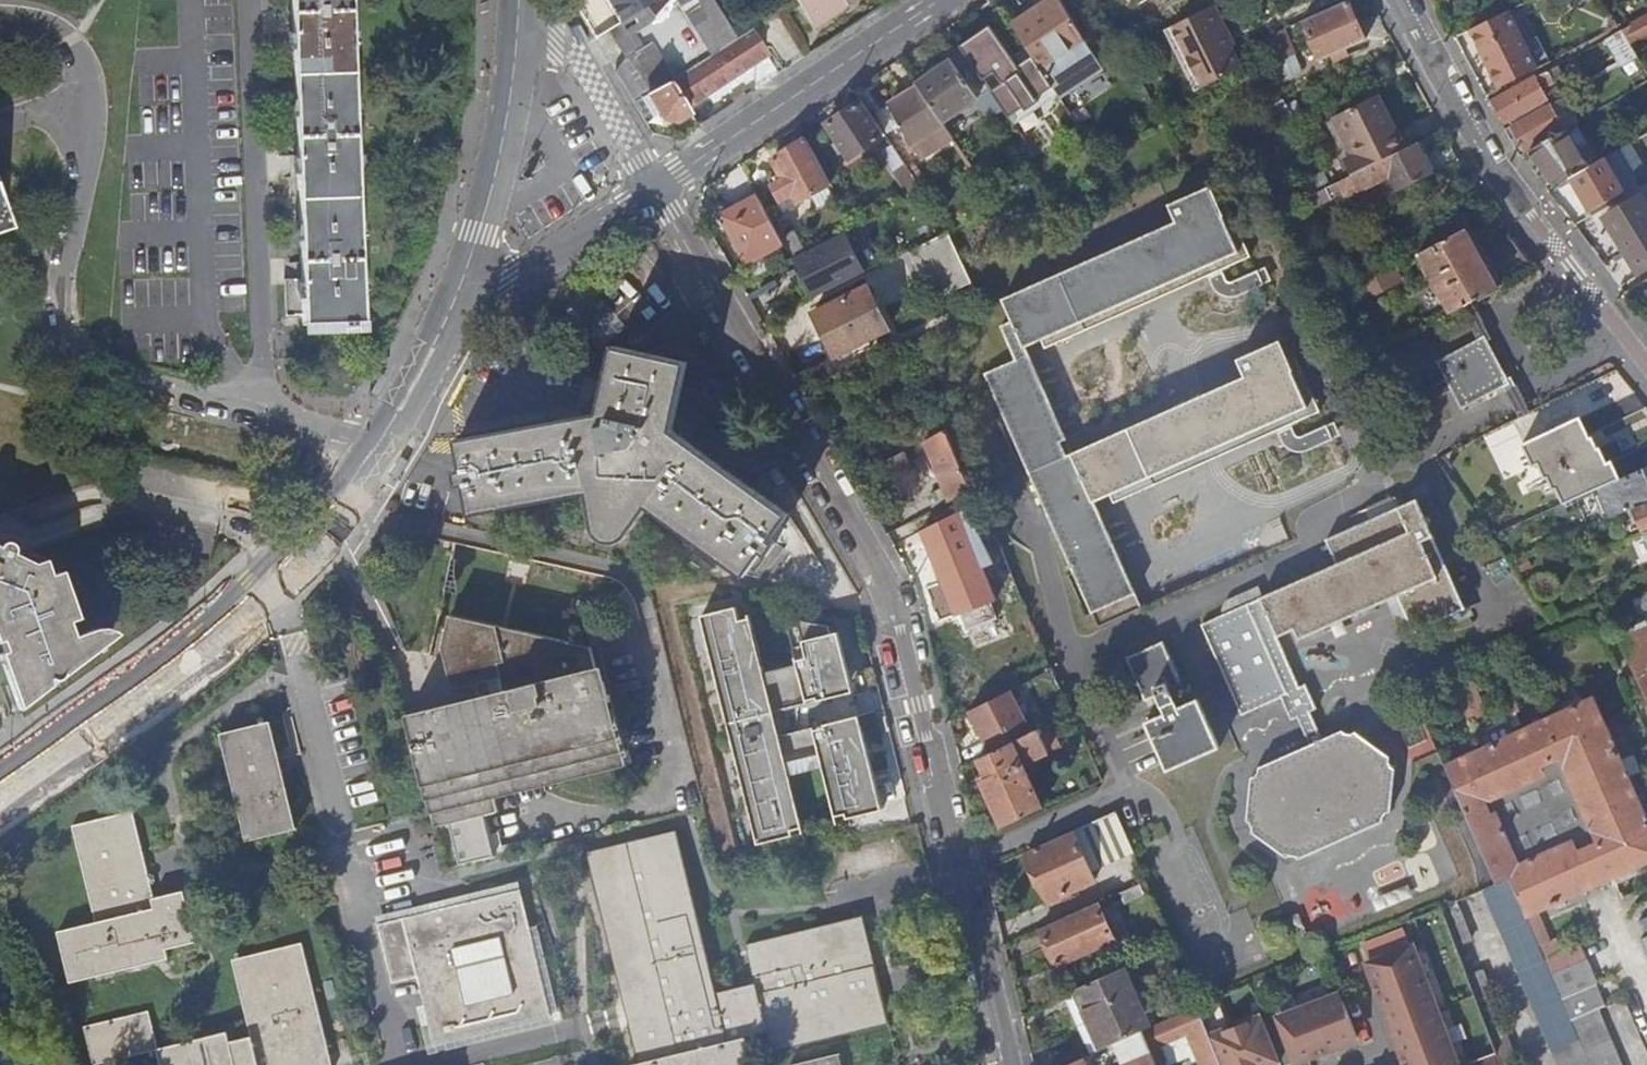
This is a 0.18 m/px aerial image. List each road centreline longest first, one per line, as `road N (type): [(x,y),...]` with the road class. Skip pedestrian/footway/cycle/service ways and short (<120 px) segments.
road 1 (residential): [(1007,1064),(947,793),(897,616),(655,189)]
road 2 (residential): [(376,445),(265,404),(129,377),(92,356),(68,309),(63,245),(82,70),(70,42),(42,24),(0,18)]
road 3 (tertiary): [(0,785),(111,706),(267,575),(324,519),(376,445)]
road 4 (residential): [(1400,0),(1484,150),(1646,365)]
road 5 (residential): [(655,189),(940,0)]
road 6 (tertiary): [(449,316),(499,158),(519,0)]
road 7 (residential): [(449,316),(655,189)]
road 8 (residential): [(655,189),(538,0)]
road 9 (tertiary): [(376,445),(449,316)]

